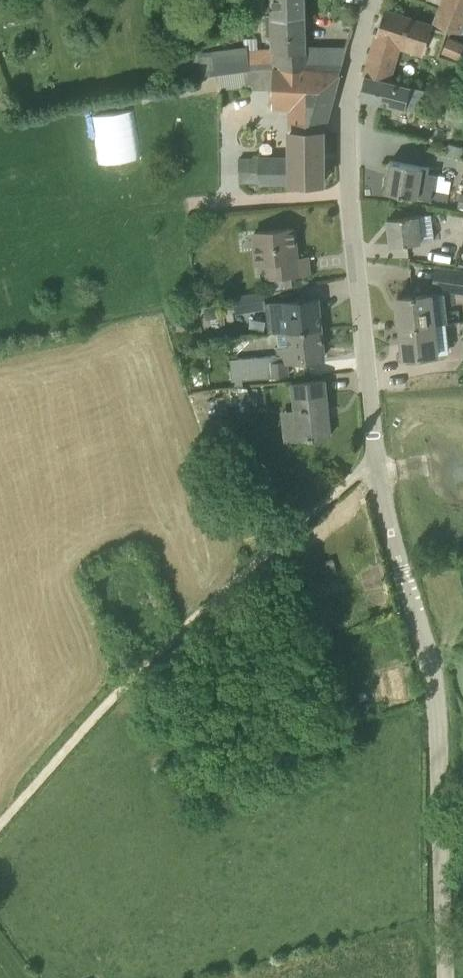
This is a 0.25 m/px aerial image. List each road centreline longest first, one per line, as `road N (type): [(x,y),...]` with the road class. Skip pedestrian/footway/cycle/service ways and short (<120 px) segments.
road 1 (unclassified): [(0,827),(181,631),(377,460)]
road 2 (unclassified): [(446,977),(433,686),(377,460)]
road 3 (unclassified): [(377,460),(347,135),(350,80),(373,0)]

